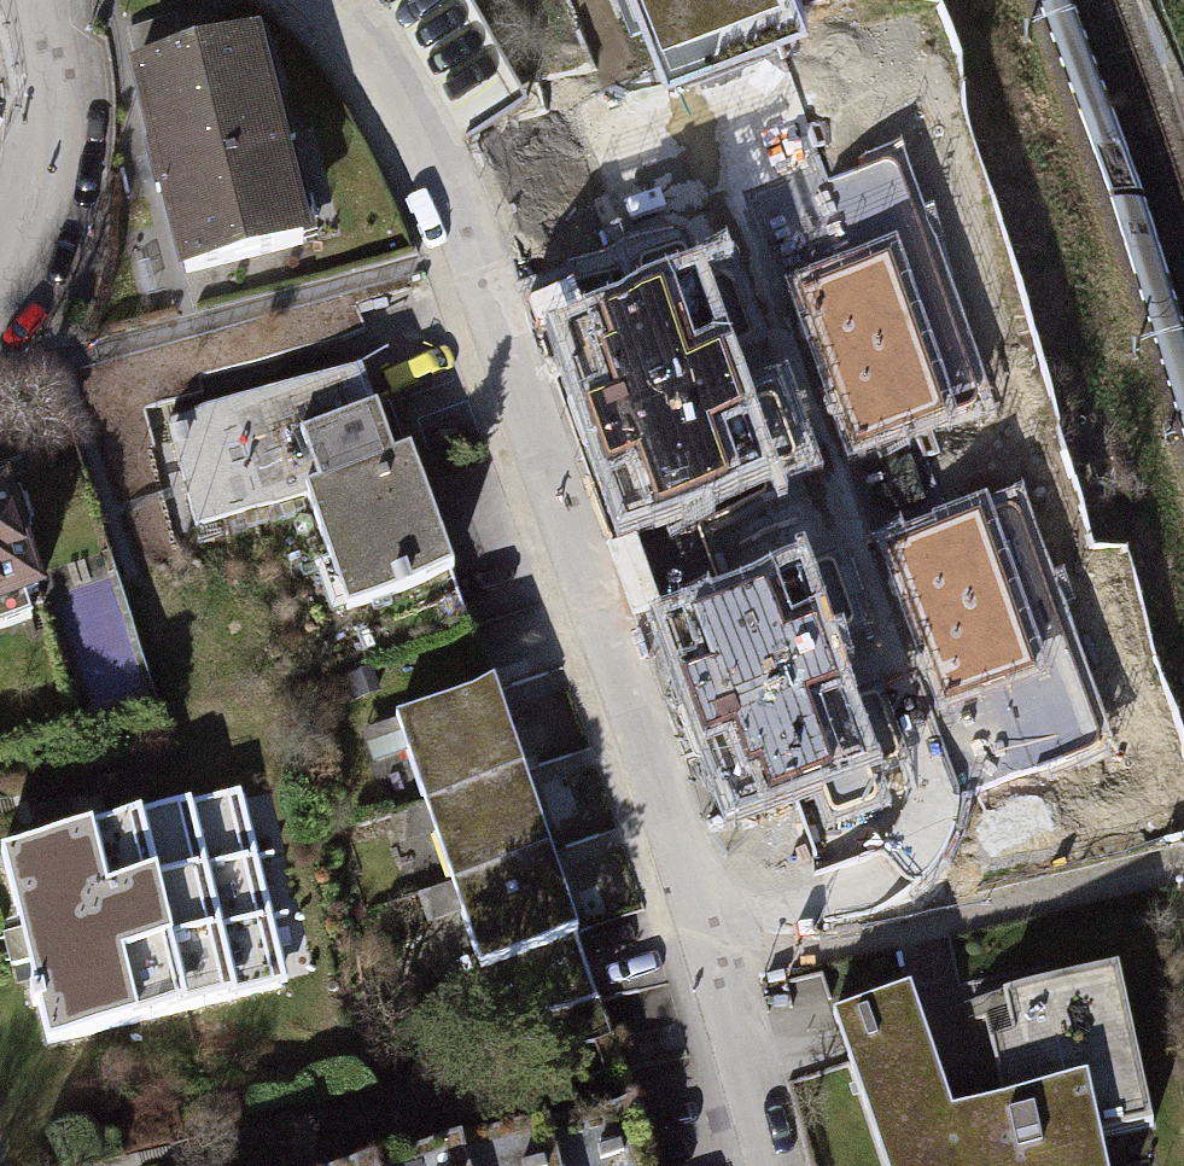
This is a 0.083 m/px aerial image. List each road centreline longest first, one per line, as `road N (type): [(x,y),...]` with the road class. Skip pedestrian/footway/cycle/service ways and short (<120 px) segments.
road 1 (residential): [(754,1165),(679,897),(434,130),(347,0)]
road 2 (residential): [(34,0),(57,73),(41,214),(0,286)]

